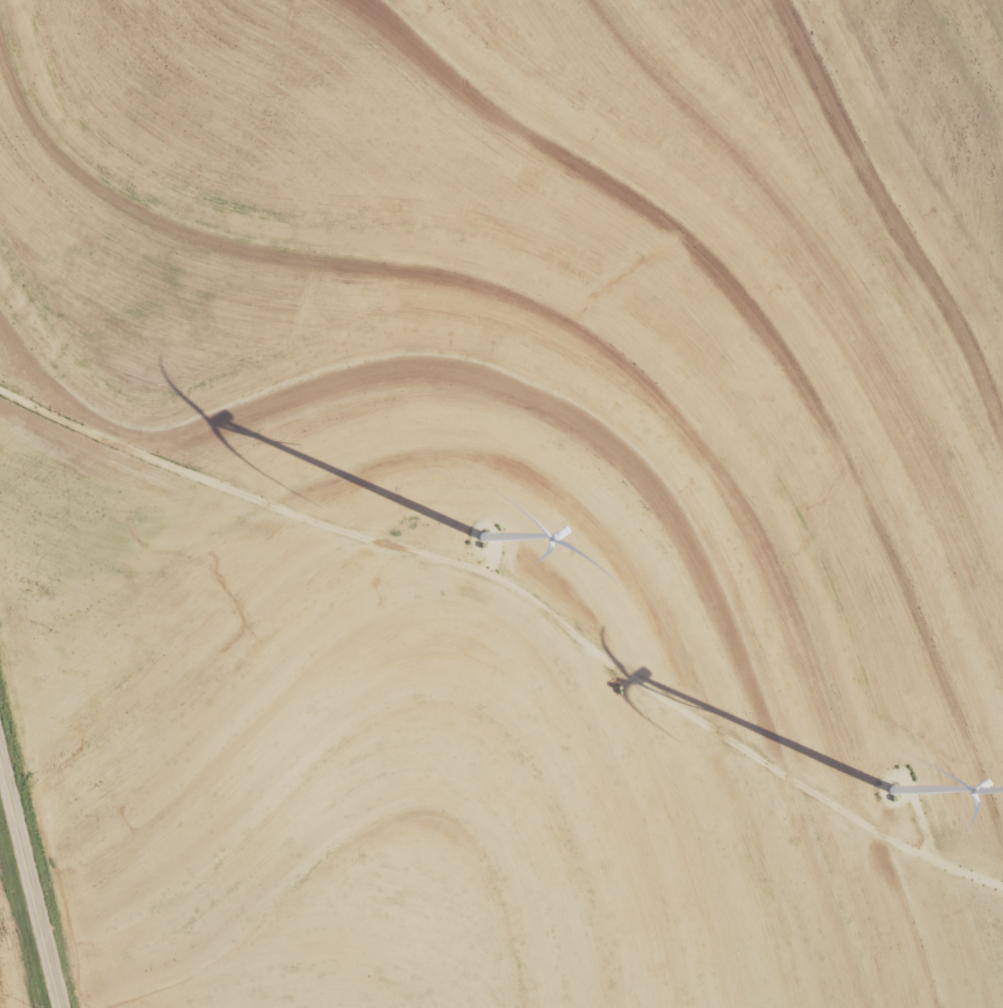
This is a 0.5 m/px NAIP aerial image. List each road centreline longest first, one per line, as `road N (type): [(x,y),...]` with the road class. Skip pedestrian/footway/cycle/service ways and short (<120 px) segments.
road 1 (tertiary): [(66,1007),(0,738)]

